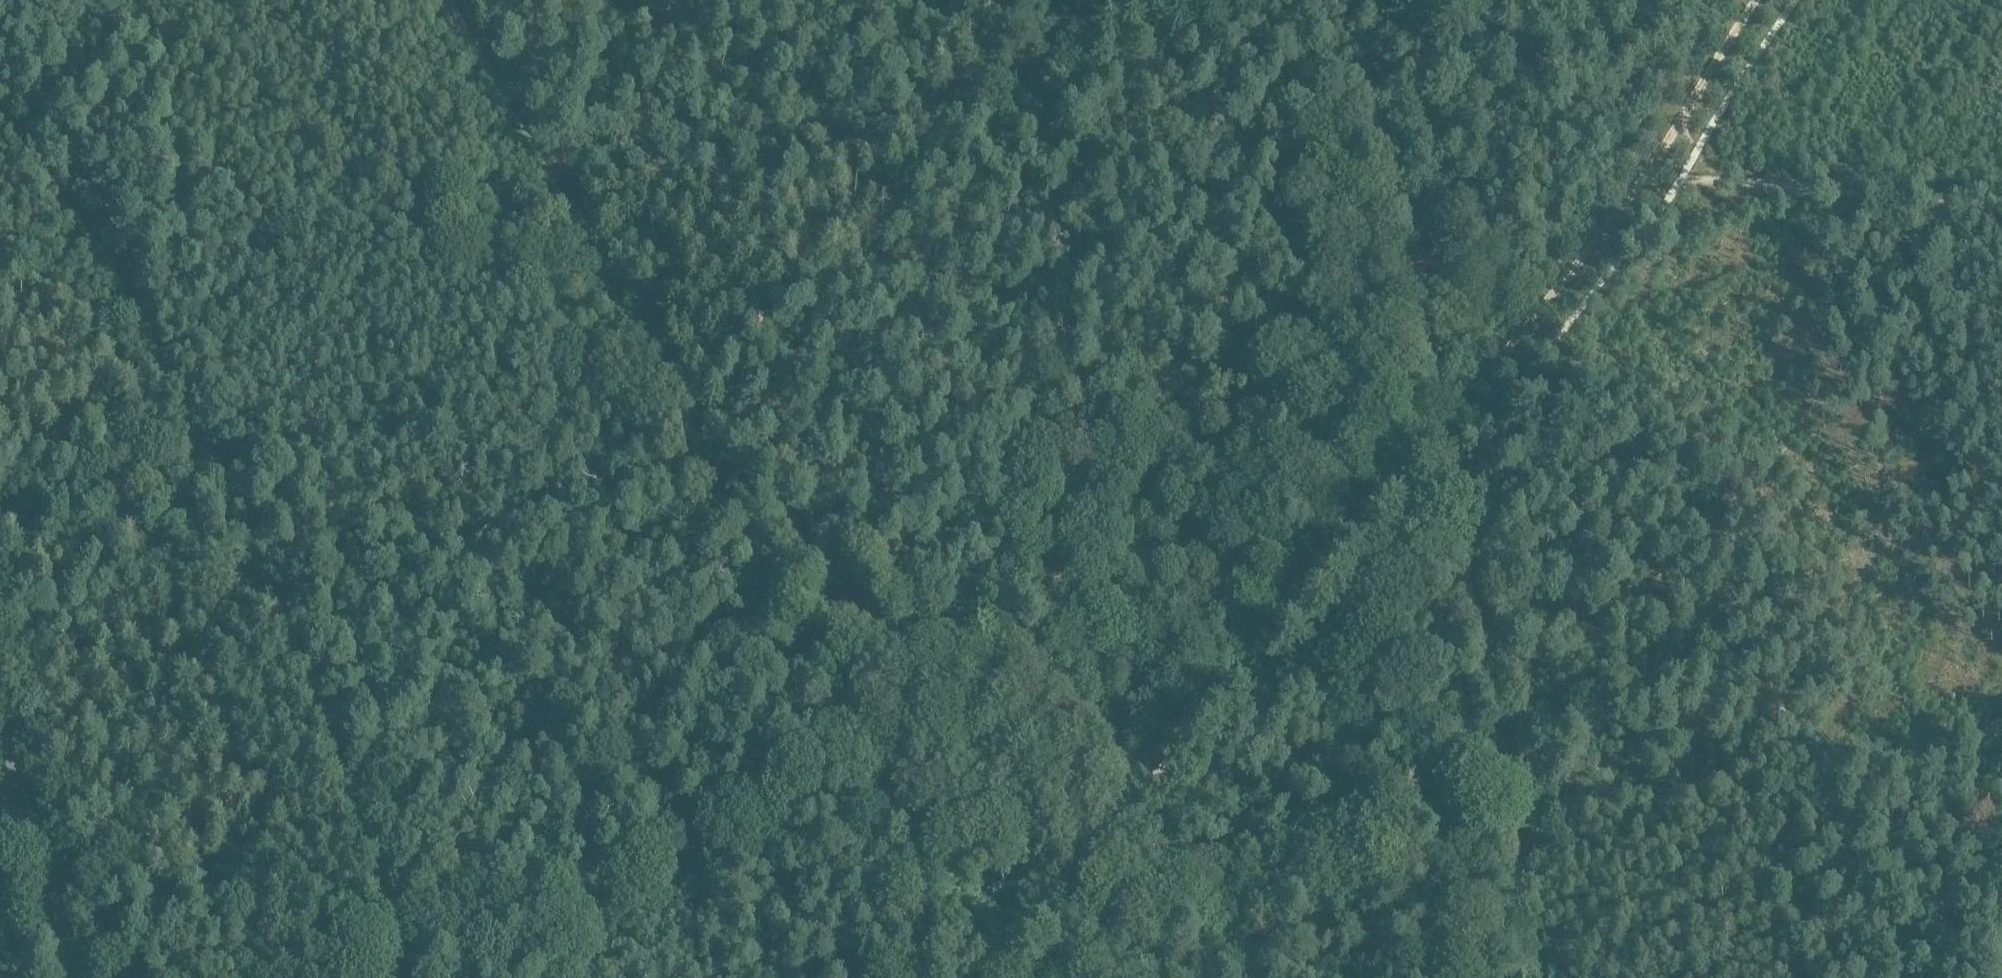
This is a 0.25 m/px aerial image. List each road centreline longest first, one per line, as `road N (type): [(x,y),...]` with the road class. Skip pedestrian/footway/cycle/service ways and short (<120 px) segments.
road 1 (unclassified): [(0,751),(69,977)]

